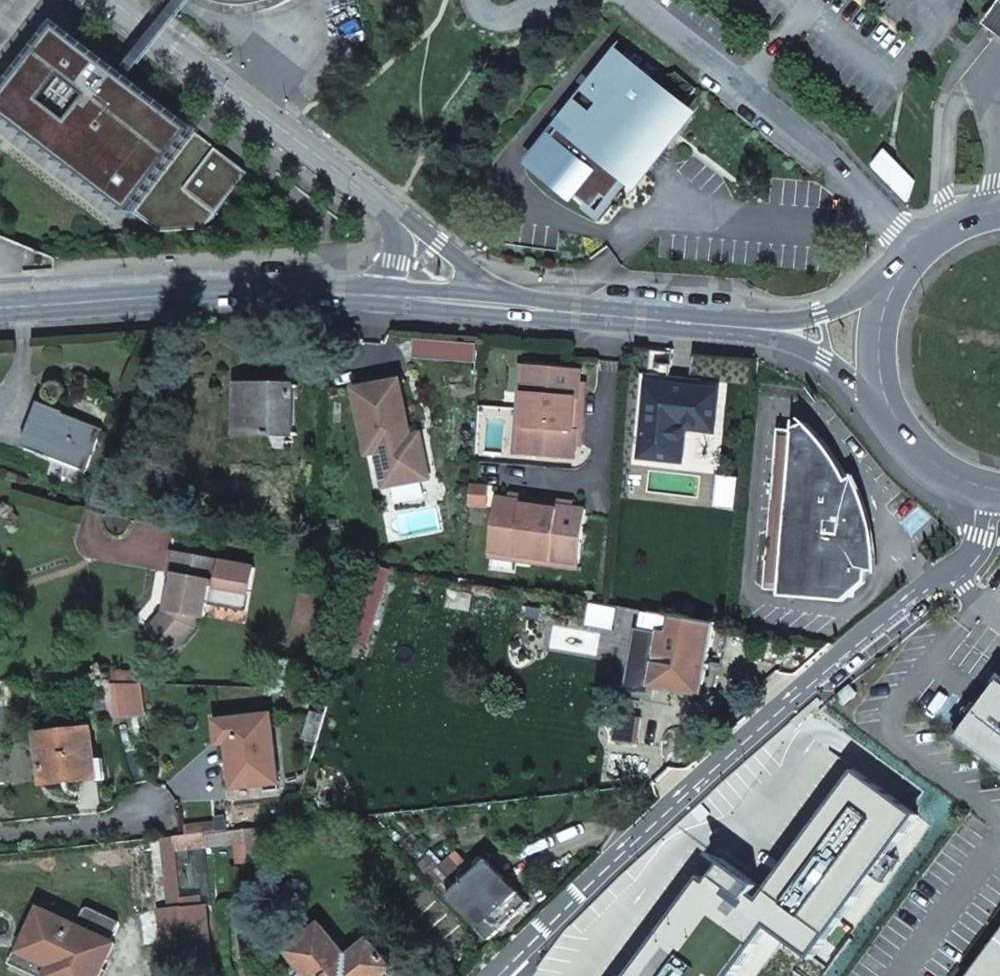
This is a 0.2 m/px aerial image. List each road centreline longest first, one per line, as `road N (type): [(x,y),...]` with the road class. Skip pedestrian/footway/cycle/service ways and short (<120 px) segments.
road 1 (residential): [(949,563),(822,669),(495,975)]
road 2 (tertiary): [(460,300),(244,294),(0,307)]
road 3 (unclassified): [(920,250),(835,156),(635,0)]
road 4 (residential): [(121,0),(381,205)]
road 5 (tertiary): [(740,326),(460,300)]
road 6 (tertiary): [(740,326),(808,350),(889,405)]
road 7 (tertiary): [(891,291),(801,318),(740,326)]
road 8 (tertiary): [(381,205),(431,251),(460,300)]

